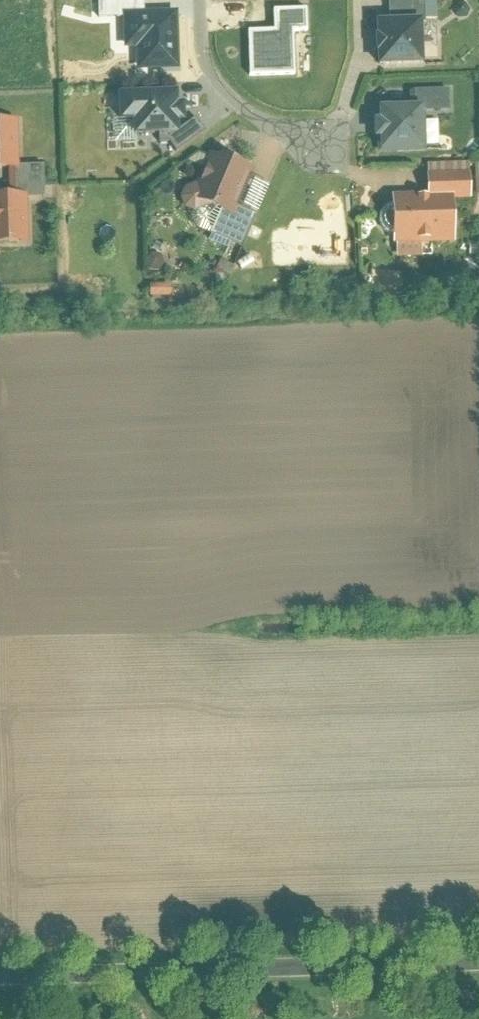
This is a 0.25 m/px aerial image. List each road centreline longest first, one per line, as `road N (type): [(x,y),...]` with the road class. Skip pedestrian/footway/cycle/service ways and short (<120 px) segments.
road 1 (tertiary): [(478,961),(0,974)]
road 2 (residential): [(203,0),(206,73),(245,115),(297,137),(350,145)]

